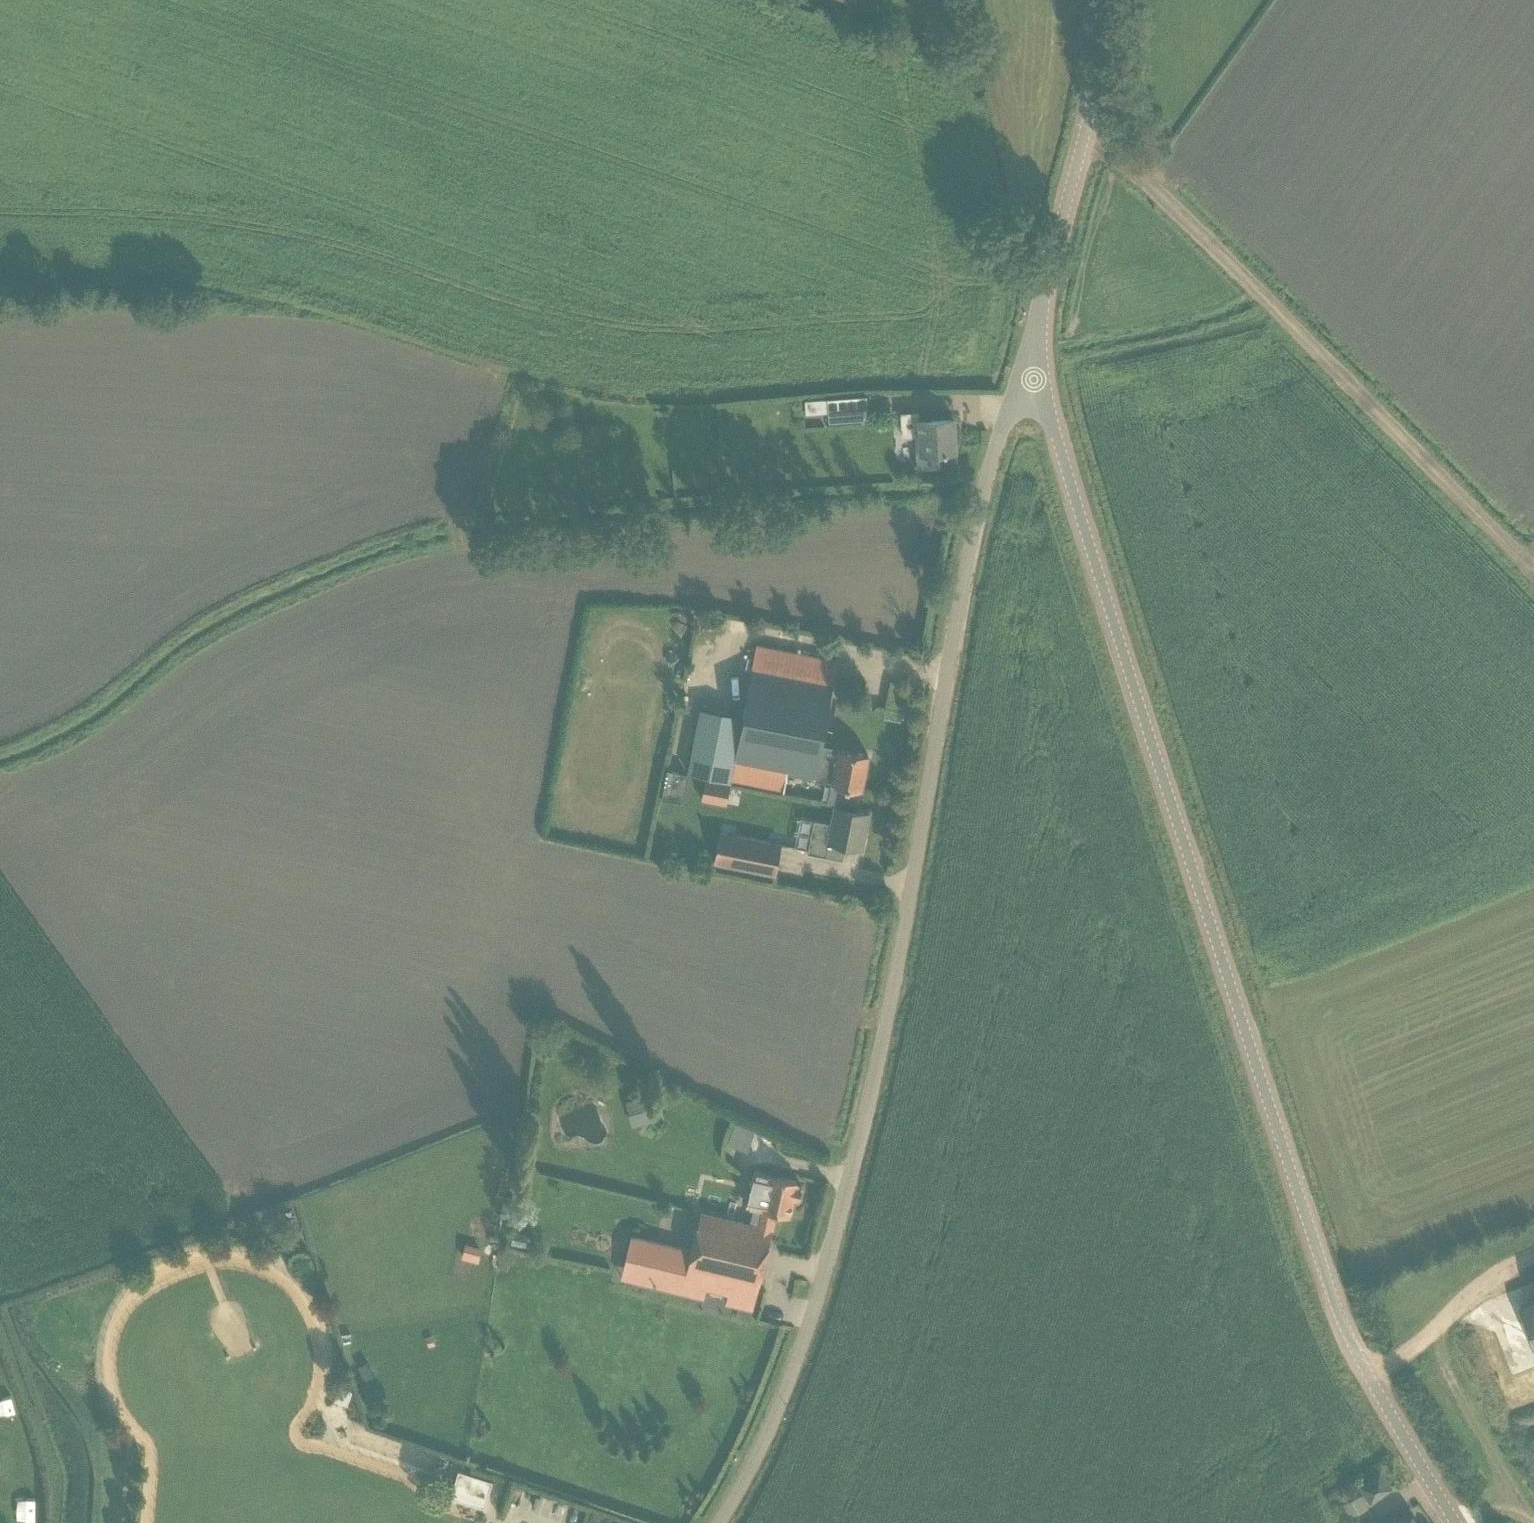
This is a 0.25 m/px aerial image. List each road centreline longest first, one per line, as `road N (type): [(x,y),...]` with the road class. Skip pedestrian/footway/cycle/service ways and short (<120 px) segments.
road 1 (tertiary): [(1455,1522),(1335,1306),(1033,379)]
road 2 (unclassified): [(717,1522),(775,1416),(829,1257),(898,962),(974,529),(999,435),(1033,379)]
road 3 (track): [(1085,130),(1120,152),(1533,574)]
road 4 (tertiary): [(1033,379),(1046,283),(1089,110),(1100,0)]

